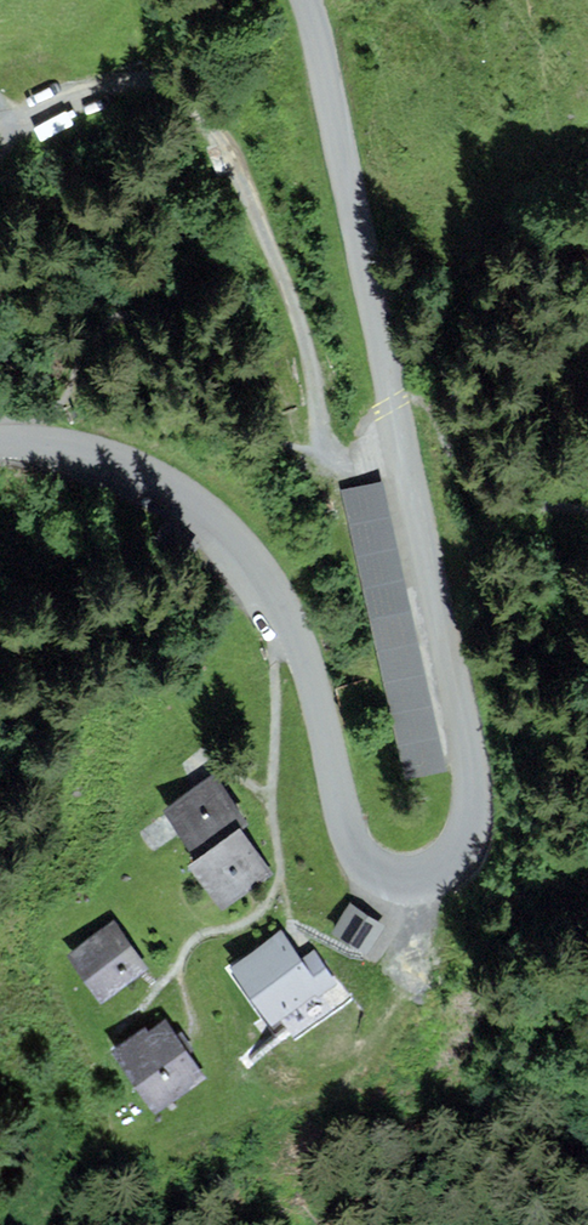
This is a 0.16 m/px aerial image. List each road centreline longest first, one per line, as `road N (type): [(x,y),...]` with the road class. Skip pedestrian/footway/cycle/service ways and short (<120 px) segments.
road 1 (unclassified): [(305,0),(457,694),(469,812),(451,863),(412,879),(380,868),(358,847),(296,639),(263,579),(212,525),(150,478),(109,461),(0,442)]

